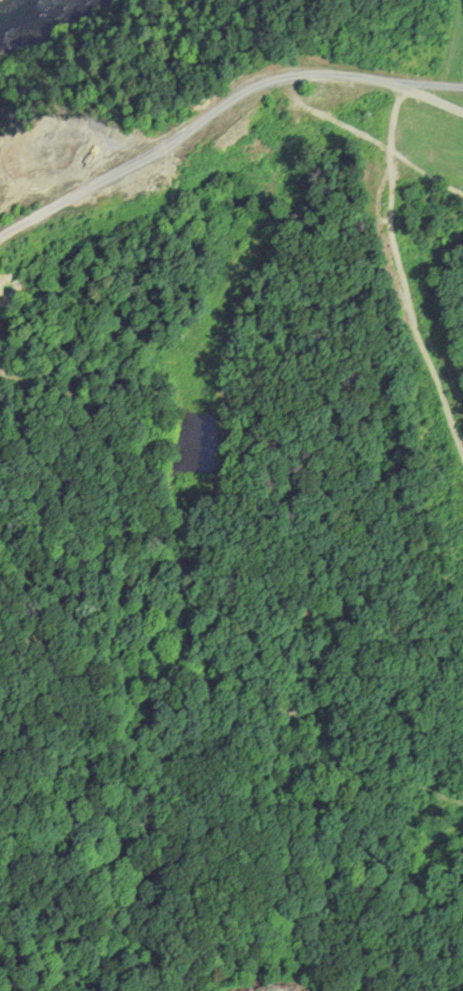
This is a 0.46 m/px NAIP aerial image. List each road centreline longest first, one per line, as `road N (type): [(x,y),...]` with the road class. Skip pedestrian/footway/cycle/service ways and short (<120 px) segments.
road 1 (track): [(462,461),(400,259),(389,145),(408,89)]

